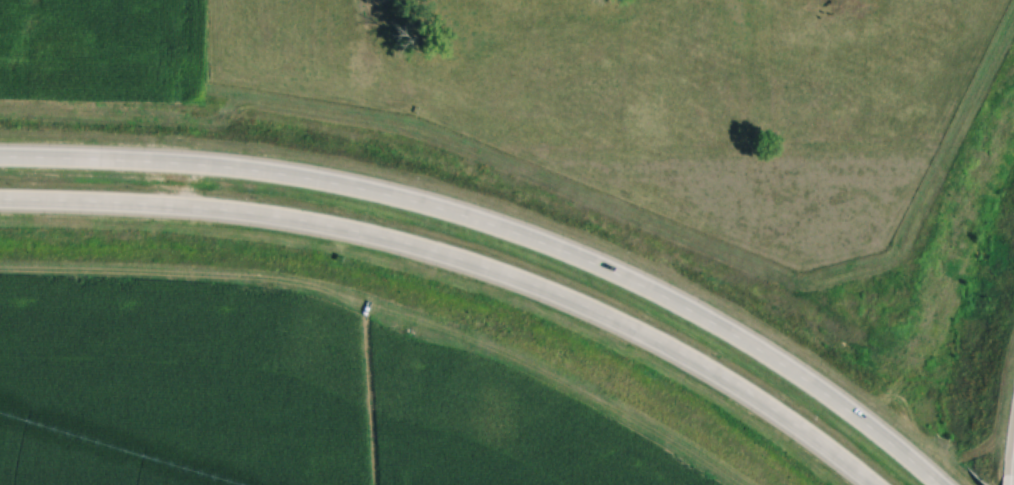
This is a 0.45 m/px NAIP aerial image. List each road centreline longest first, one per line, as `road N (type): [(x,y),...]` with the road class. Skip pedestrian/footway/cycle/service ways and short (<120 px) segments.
road 1 (trunk): [(937,484),(811,383),(710,321),(543,242),(456,211),(238,166),(0,155)]
road 2 (trunk): [(0,199),(208,208),(438,251),(608,317),(697,362),(870,484)]

